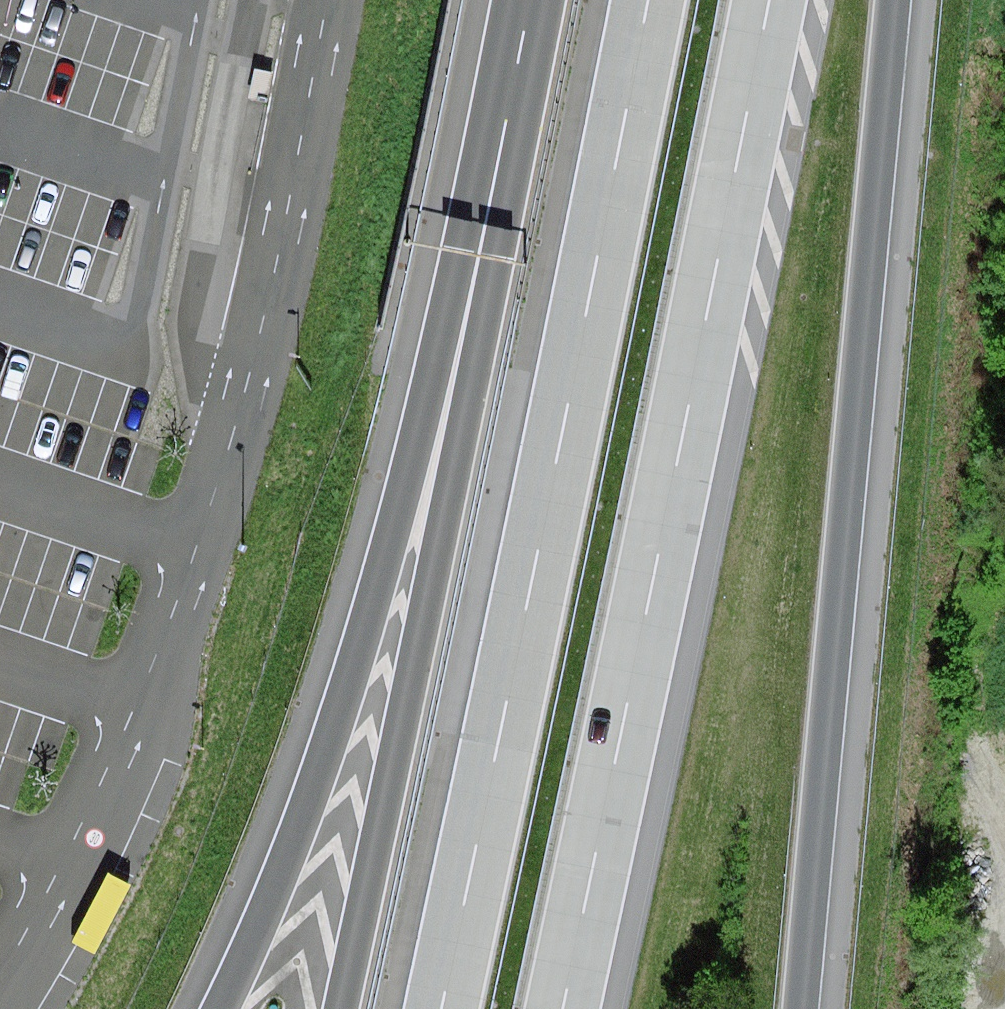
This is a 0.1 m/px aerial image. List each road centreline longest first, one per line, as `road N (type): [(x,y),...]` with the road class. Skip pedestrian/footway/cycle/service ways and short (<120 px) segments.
road 1 (motorway): [(561,1008),(766,0)]
road 2 (motorway): [(644,0),(441,1008)]
road 3 (motorway): [(806,1008),(835,631),(905,0)]
road 4 (motorway): [(506,130),(336,687),(213,1008)]
road 5 (motorway): [(506,130),(466,424),(340,1008)]
road 6 (motorway): [(528,0),(506,130)]

